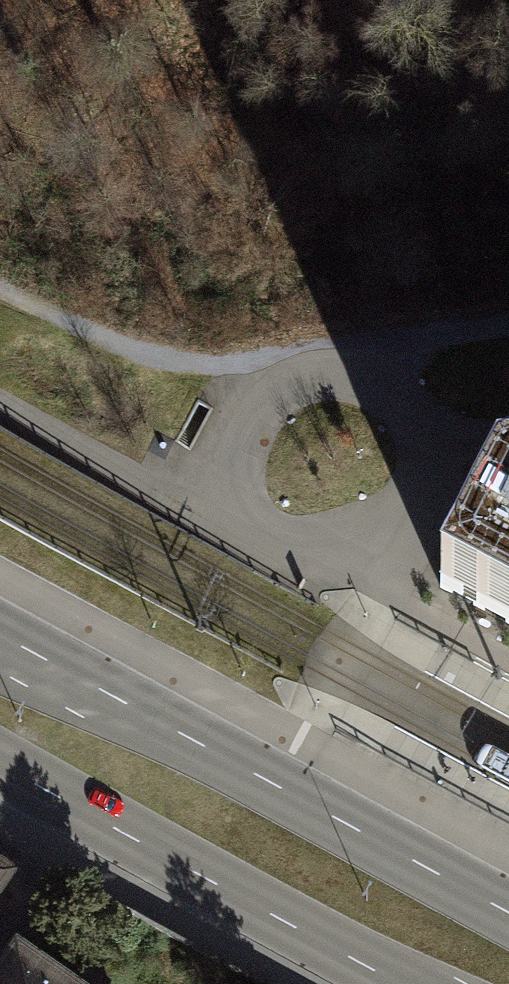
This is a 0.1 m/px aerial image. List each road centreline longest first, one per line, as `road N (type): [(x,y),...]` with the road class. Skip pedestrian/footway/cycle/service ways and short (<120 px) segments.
road 1 (secondary): [(508,915),(0,635)]
road 2 (secondary): [(0,768),(399,983)]
road 3 (track): [(348,336),(186,350),(91,328),(0,283)]
road 4 (track): [(348,336),(508,313)]

